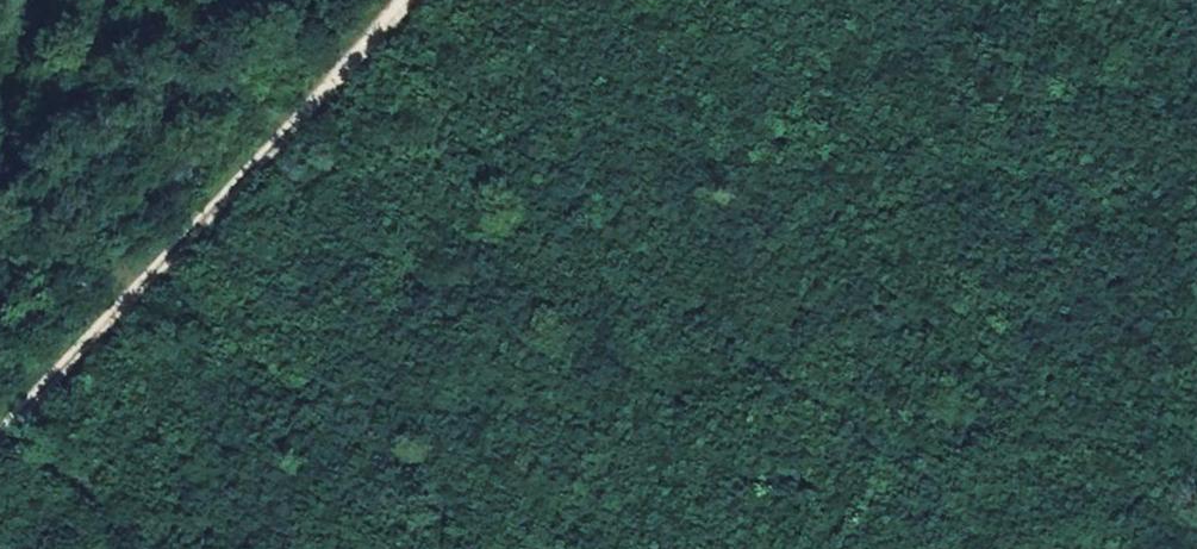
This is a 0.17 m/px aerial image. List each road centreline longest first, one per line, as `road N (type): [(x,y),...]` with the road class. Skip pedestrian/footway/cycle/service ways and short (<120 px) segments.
road 1 (track): [(0,449),(398,0)]

